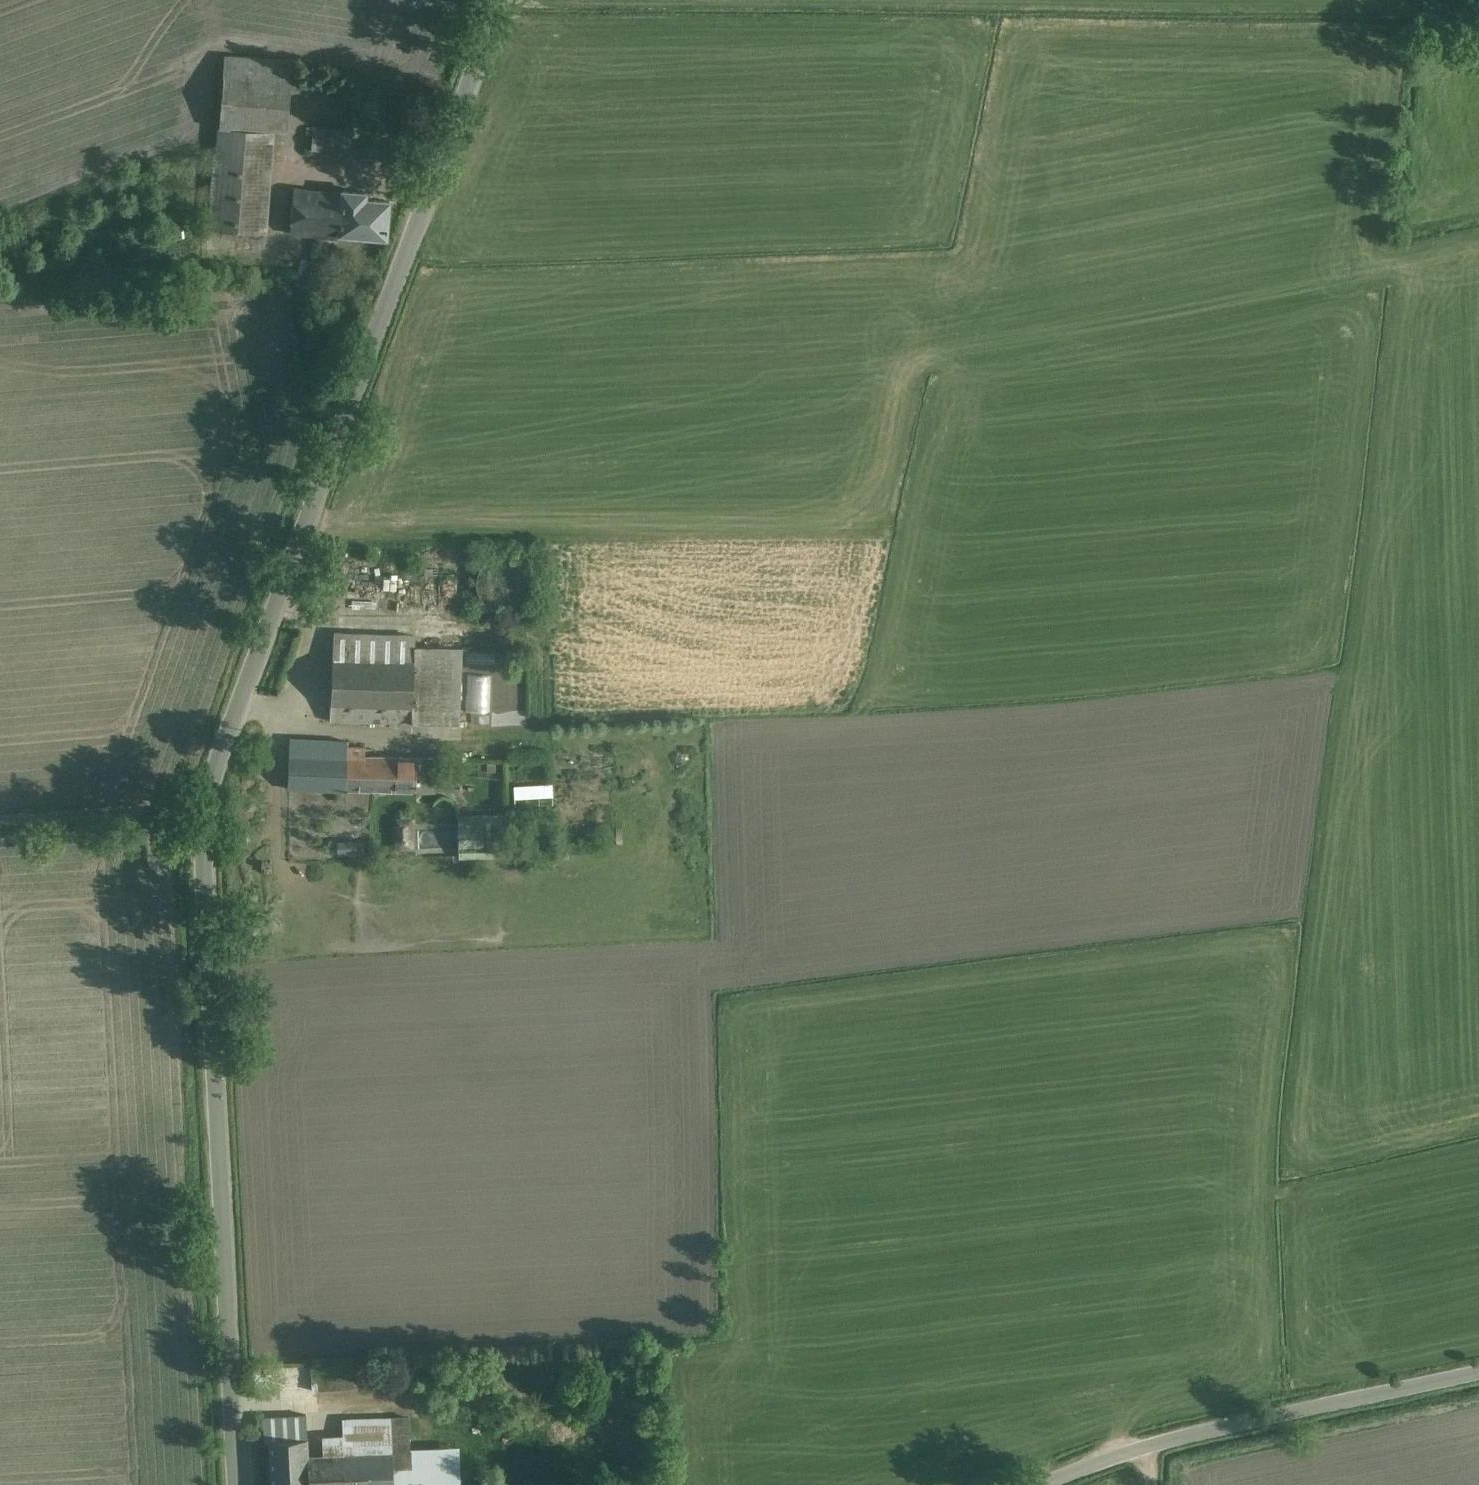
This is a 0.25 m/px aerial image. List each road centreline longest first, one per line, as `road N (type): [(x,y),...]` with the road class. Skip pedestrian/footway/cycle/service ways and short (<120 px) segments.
road 1 (unclassified): [(238,1484),(204,811),(509,0)]
road 2 (unclassified): [(1063,1484),(1235,1430),(1478,1379)]

